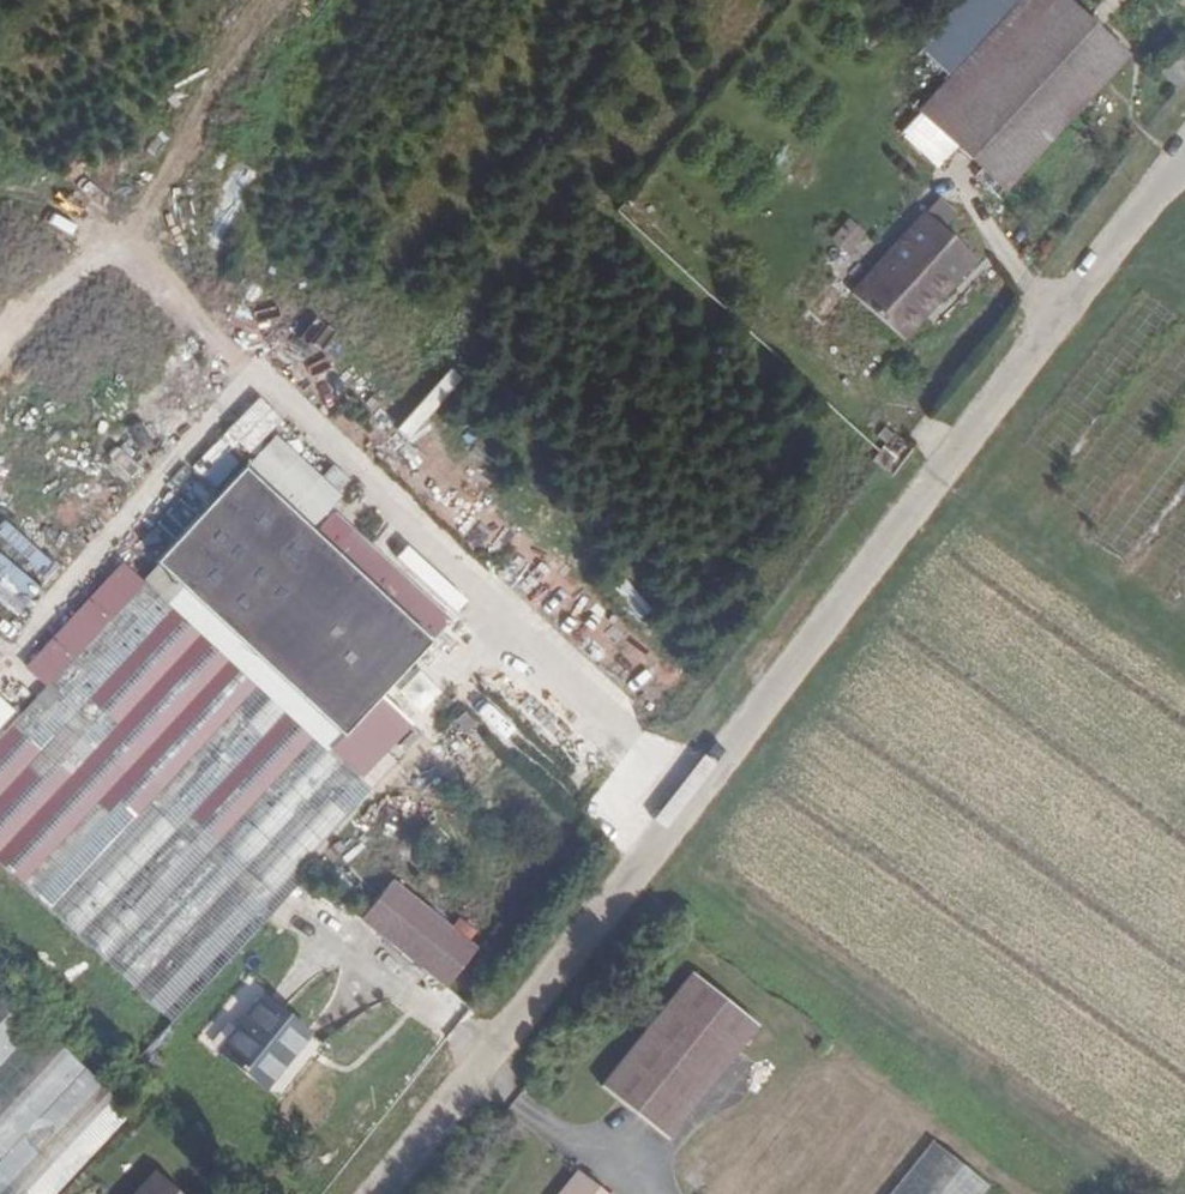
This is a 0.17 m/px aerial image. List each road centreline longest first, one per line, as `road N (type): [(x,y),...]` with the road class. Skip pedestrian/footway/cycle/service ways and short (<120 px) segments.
road 1 (residential): [(376,1193),(1184,160)]

